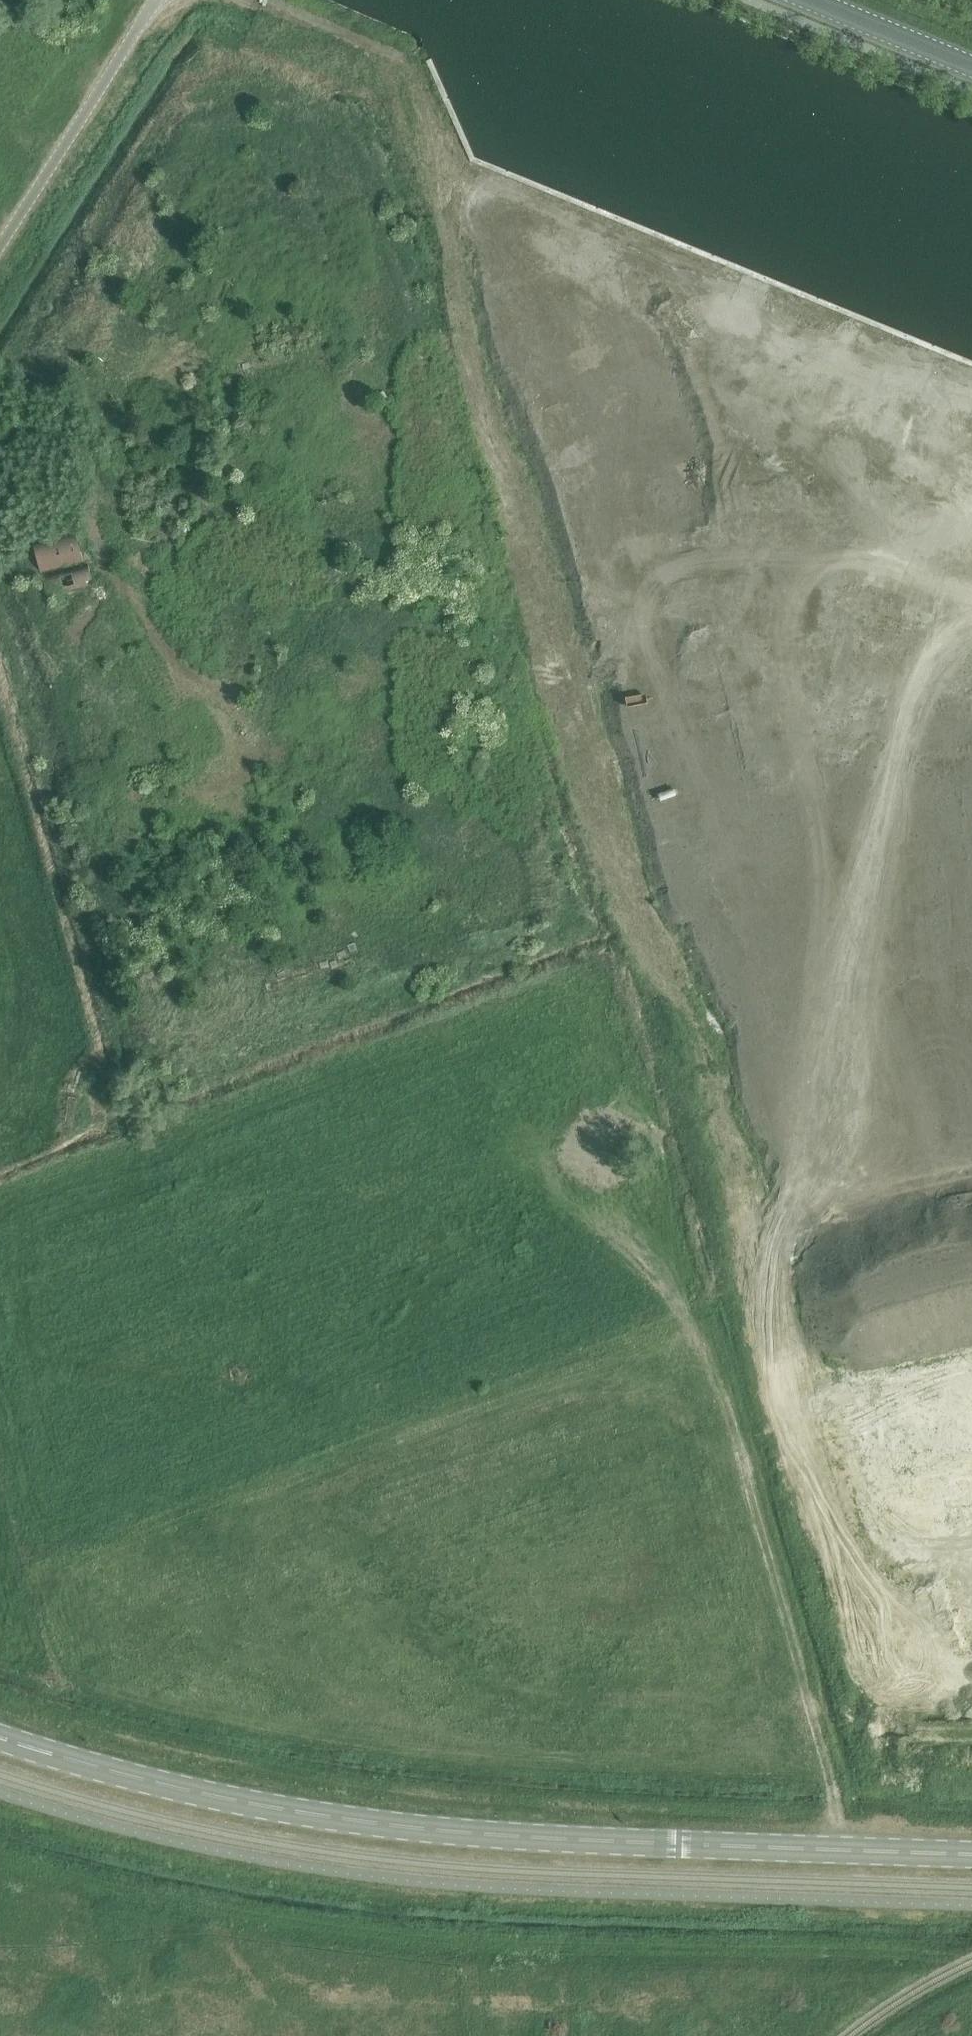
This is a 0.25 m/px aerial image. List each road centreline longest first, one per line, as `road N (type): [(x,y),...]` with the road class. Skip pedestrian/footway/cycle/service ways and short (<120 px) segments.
road 1 (unclassified): [(971,1854),(464,1834),(240,1804),(0,1737)]
road 2 (unclassified): [(0,243),(155,0)]
road 3 (tertiary): [(971,67),(810,0)]

